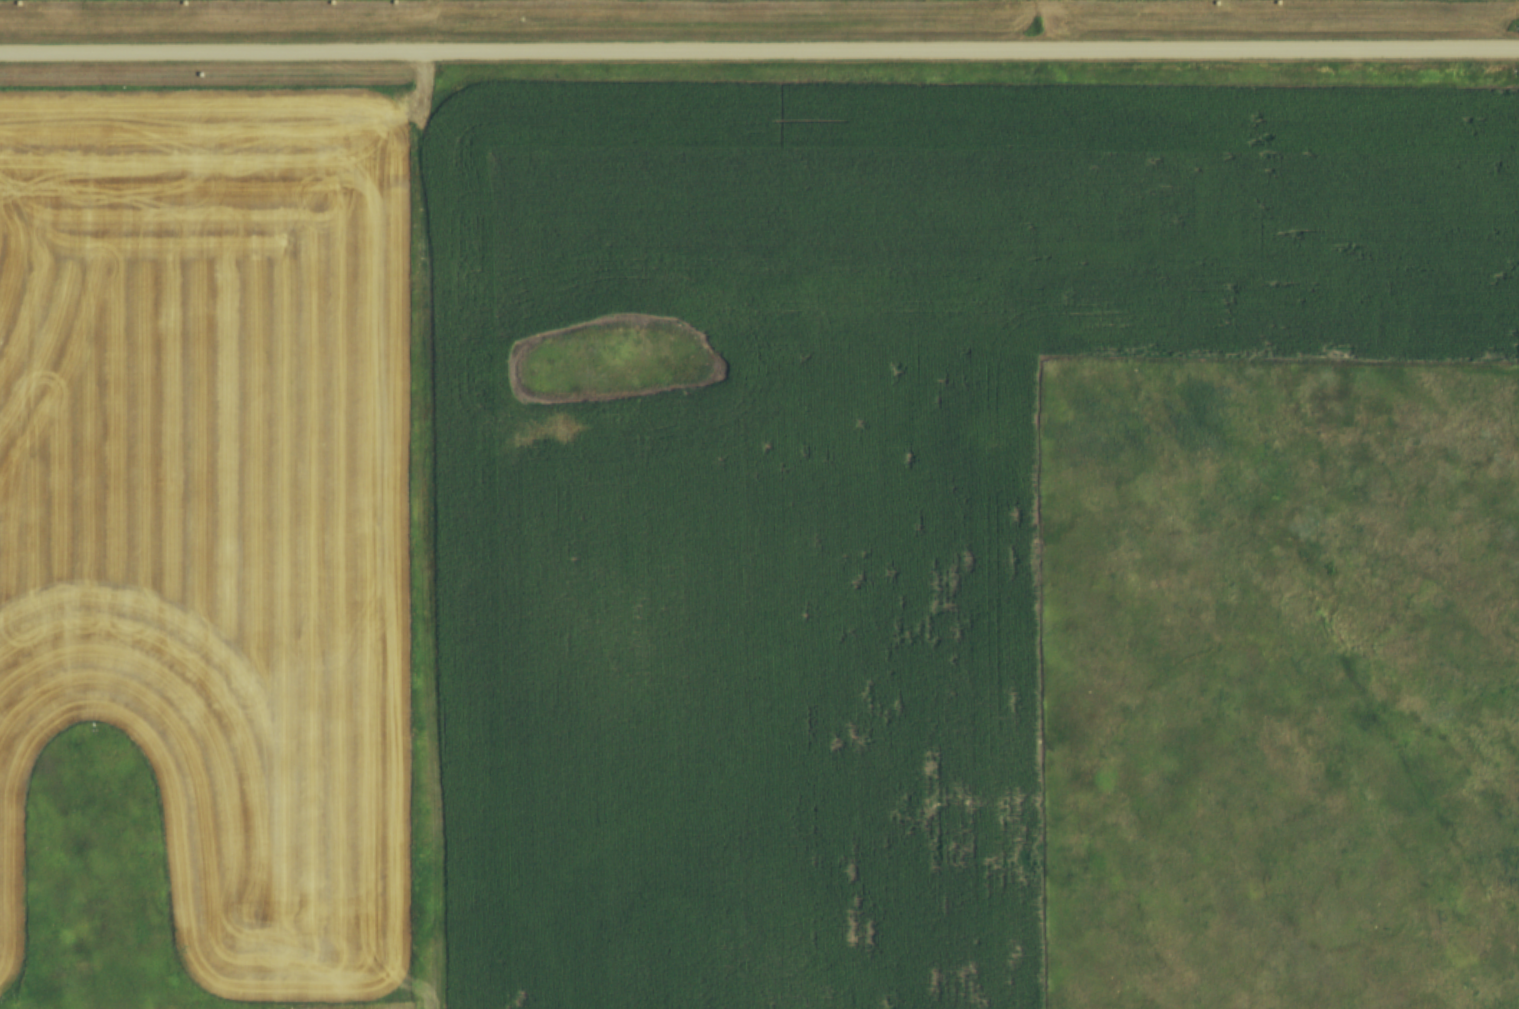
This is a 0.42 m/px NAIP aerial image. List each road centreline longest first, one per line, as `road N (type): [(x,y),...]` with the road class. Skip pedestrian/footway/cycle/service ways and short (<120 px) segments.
road 1 (tertiary): [(0,47),(1518,46)]

